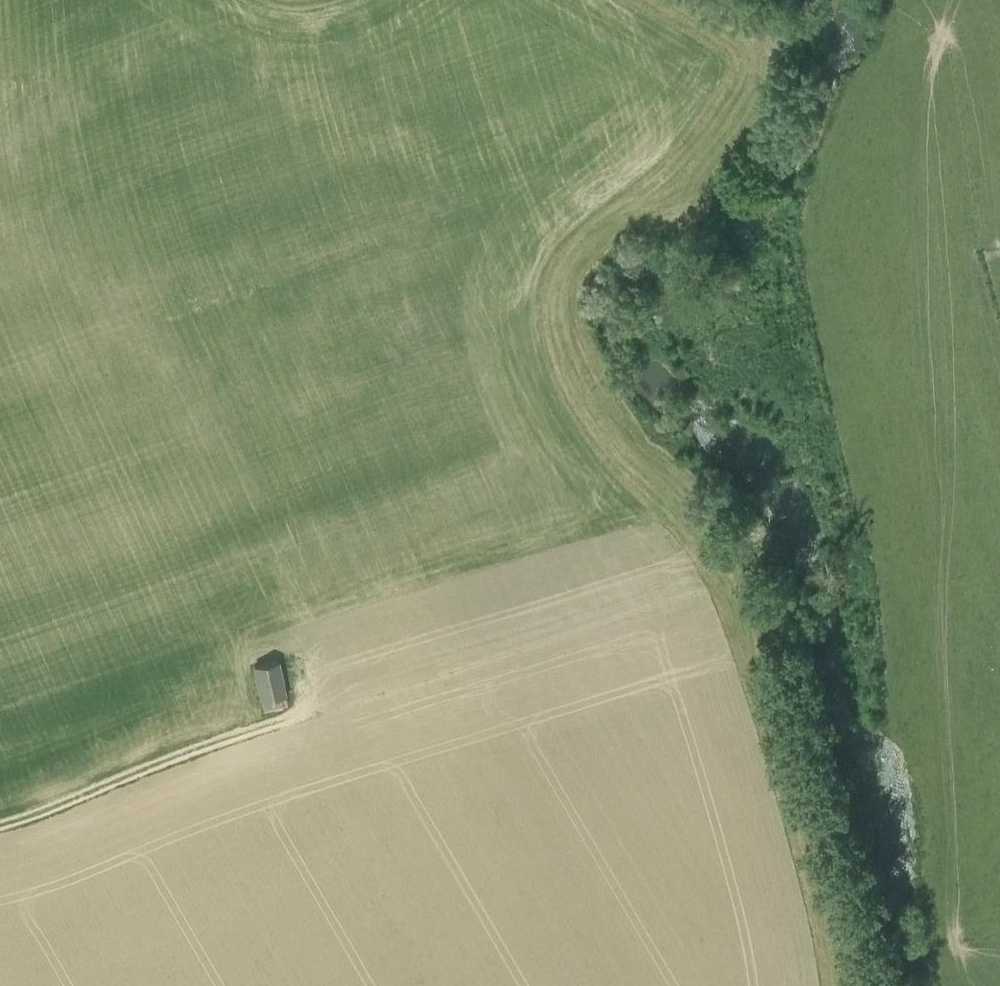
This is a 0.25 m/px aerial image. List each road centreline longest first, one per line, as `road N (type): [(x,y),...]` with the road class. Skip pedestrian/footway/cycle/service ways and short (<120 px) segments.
road 1 (track): [(0,826),(287,714),(299,695),(287,652)]

